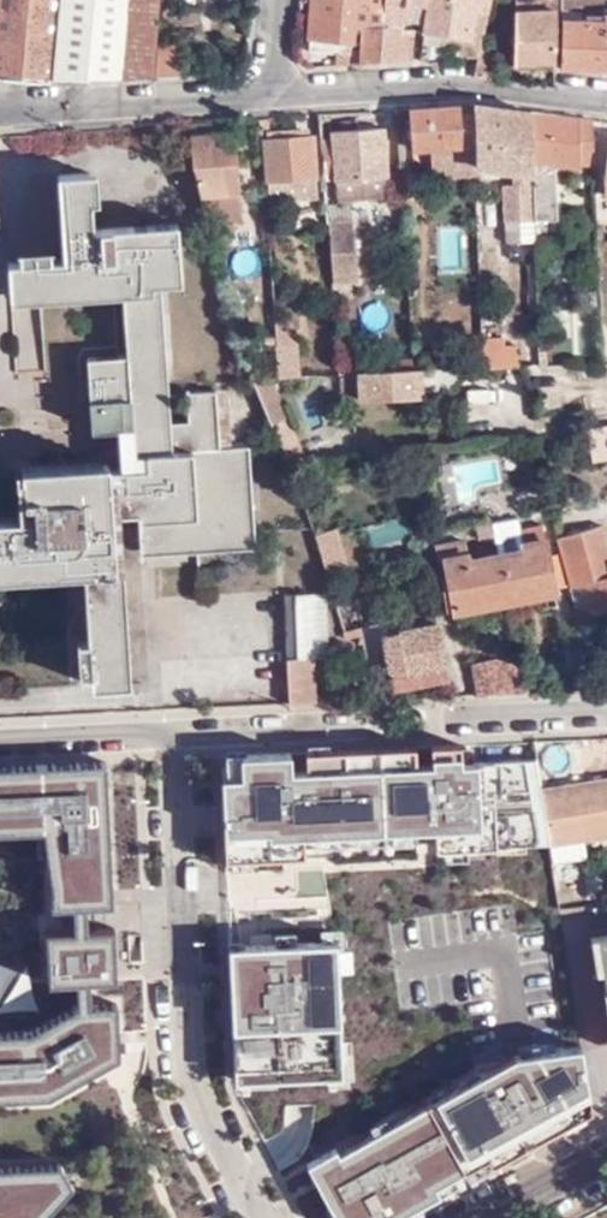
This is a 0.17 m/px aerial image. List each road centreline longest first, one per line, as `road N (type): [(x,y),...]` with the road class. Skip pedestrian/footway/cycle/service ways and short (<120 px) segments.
road 1 (residential): [(176,733),(192,1088),(263,1217)]
road 2 (residential): [(272,101),(459,90),(606,112)]
road 3 (residential): [(0,113),(272,101)]
road 4 (residential): [(176,733),(363,720)]
road 5 (residential): [(0,741),(176,733)]
road 6 (residential): [(452,717),(606,712)]
road 7 (secondary): [(486,1217),(606,1153)]

